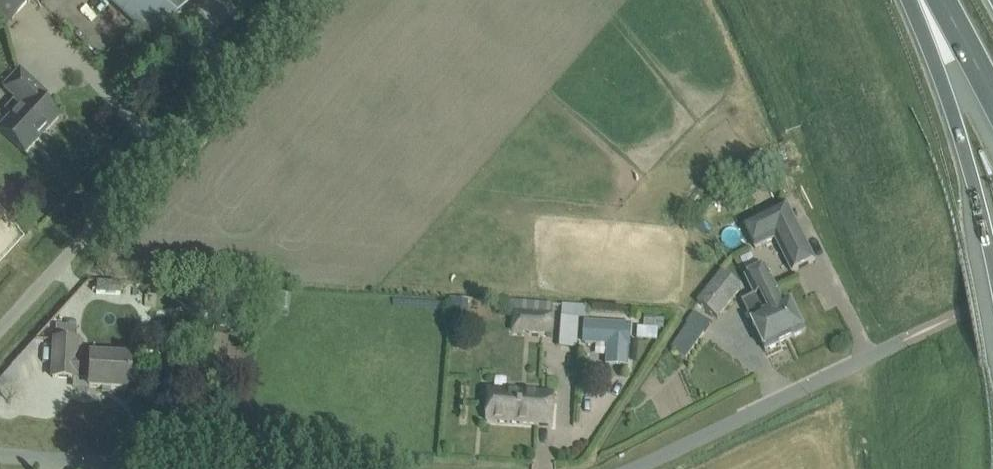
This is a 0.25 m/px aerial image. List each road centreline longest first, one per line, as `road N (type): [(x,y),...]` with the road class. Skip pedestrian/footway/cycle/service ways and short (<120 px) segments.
road 1 (unclassified): [(0,329),(257,45)]
road 2 (unclassified): [(632,468),(903,339)]
road 3 (motorway): [(918,0),(992,264)]
road 4 (unclassified): [(0,454),(215,468)]

